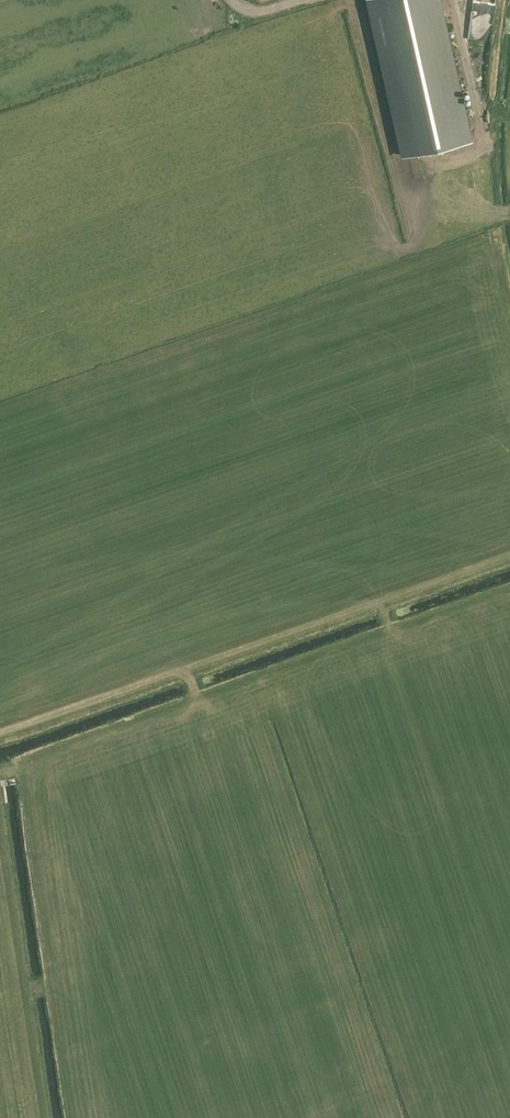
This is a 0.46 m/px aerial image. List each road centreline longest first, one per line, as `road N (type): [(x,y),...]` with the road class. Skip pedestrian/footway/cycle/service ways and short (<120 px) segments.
road 1 (track): [(0,741),(509,559)]

